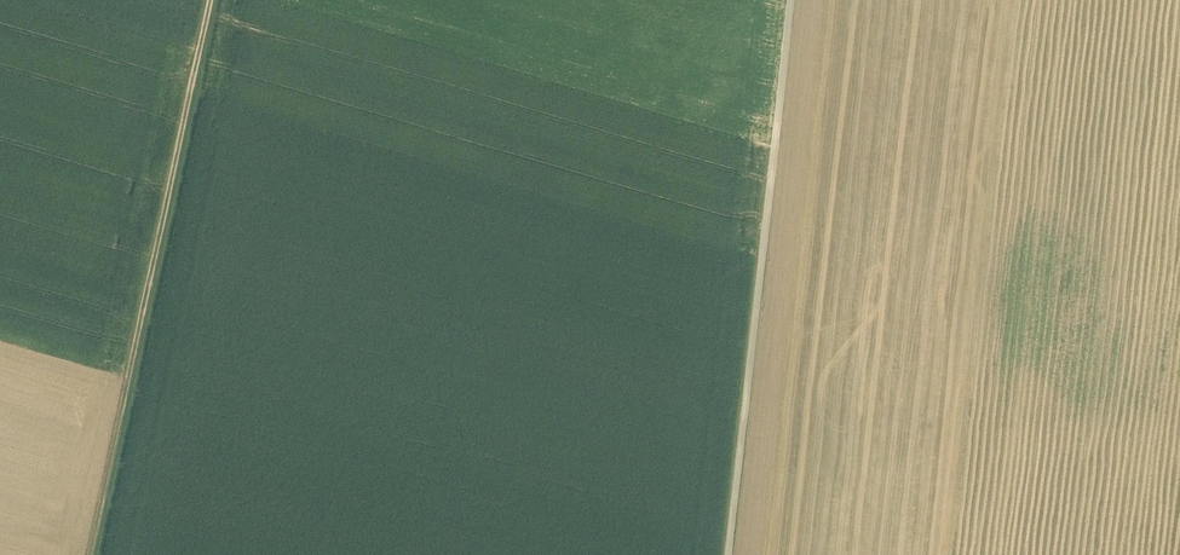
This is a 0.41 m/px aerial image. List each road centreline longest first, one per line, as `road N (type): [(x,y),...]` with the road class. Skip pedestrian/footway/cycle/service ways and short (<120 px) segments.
road 1 (track): [(209,0),(88,554)]
road 2 (track): [(791,0),(727,554)]

